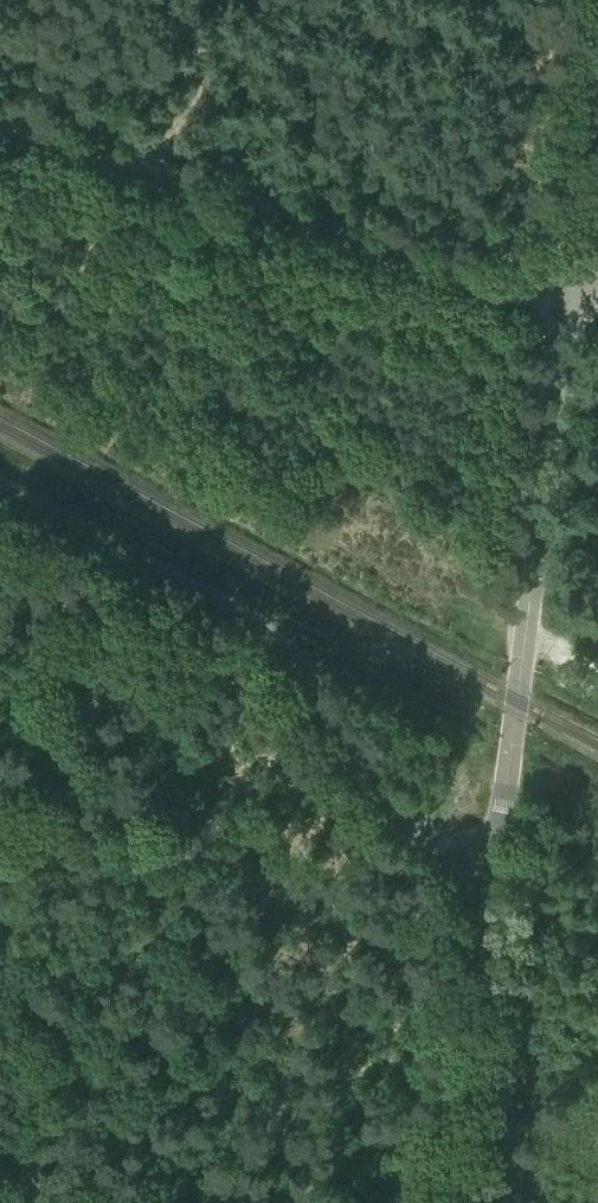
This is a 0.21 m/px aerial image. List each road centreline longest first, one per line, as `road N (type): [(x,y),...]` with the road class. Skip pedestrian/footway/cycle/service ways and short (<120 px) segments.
road 1 (unclassified): [(495,879),(408,829),(264,635),(0,490)]
road 2 (unclassified): [(495,879),(565,289)]
road 3 (track): [(0,115),(565,289)]
road 4 (unclassified): [(455,1202),(495,879)]
road 5 (unclassified): [(565,289),(571,187),(597,1)]

